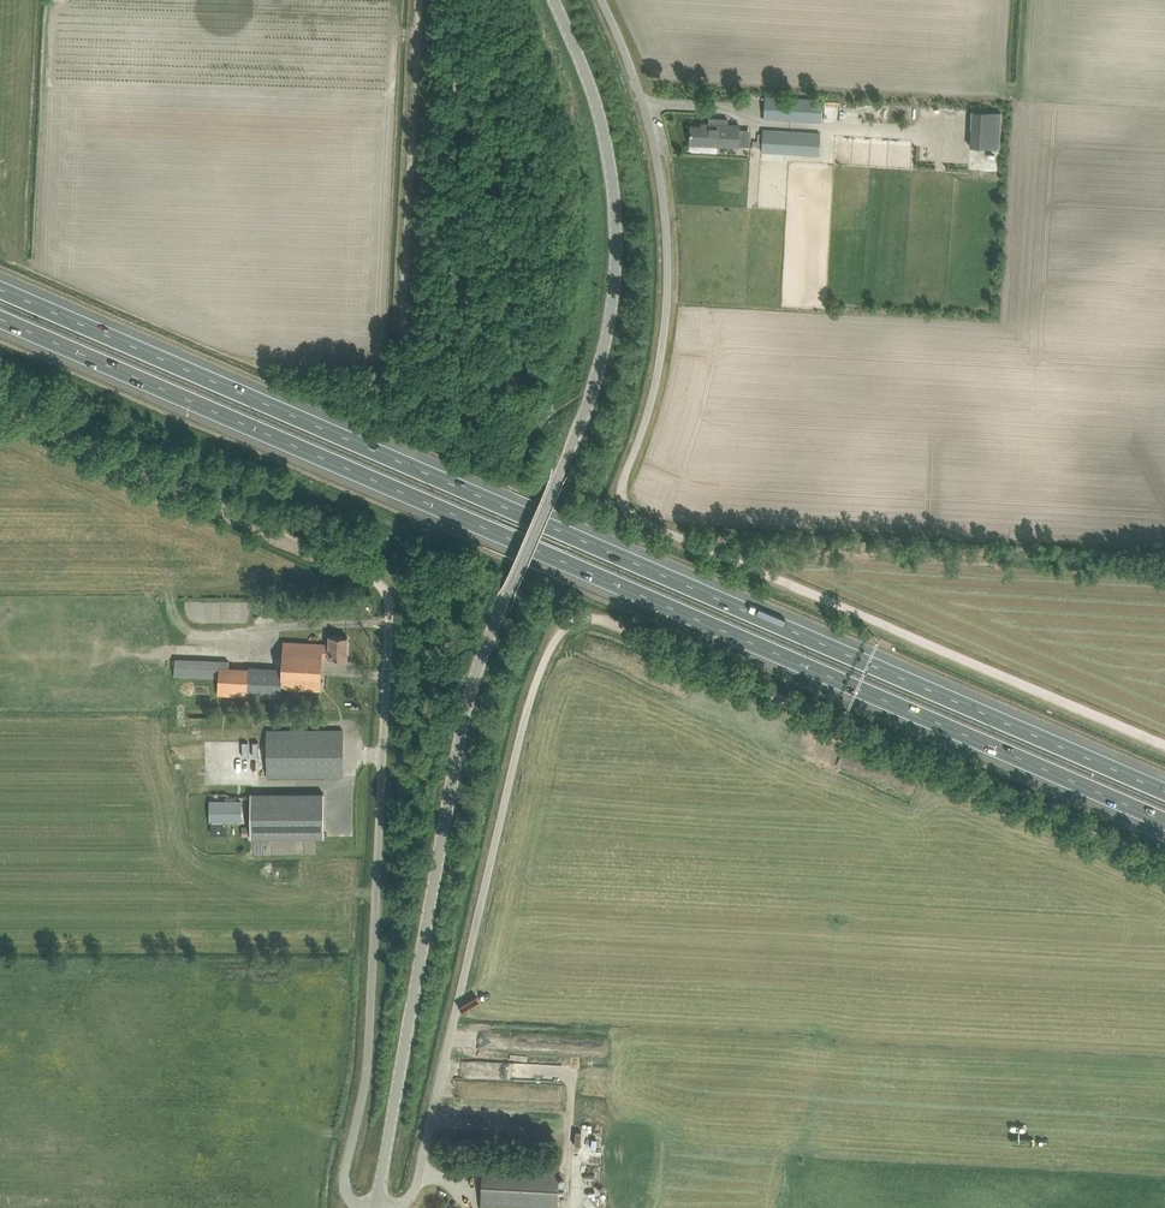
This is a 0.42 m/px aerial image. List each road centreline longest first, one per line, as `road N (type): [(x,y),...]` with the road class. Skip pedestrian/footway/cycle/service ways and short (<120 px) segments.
road 1 (motorway): [(1164,785),(0,280)]
road 2 (motorway): [(0,317),(1164,819)]
road 3 (unclassified): [(516,576),(478,678),(377,1207)]
road 4 (unclassified): [(728,559),(644,521),(621,498),(651,406),(667,305),(666,246),(649,124),(600,0)]
road 5 (unclassified): [(408,1207),(532,699),(560,633),(589,622)]
road 6 (track): [(589,622),(1164,864)]
road 7 (unclassified): [(358,1207),(349,1188),(378,985),(394,603)]
road 8 (unclassified): [(516,576),(581,428),(609,338),(616,218),(611,159),(591,87),(553,0)]
road 9 (track): [(1164,749),(728,559)]
road 10 (track): [(0,409),(245,527)]
road 11 (track): [(394,603),(245,527)]

